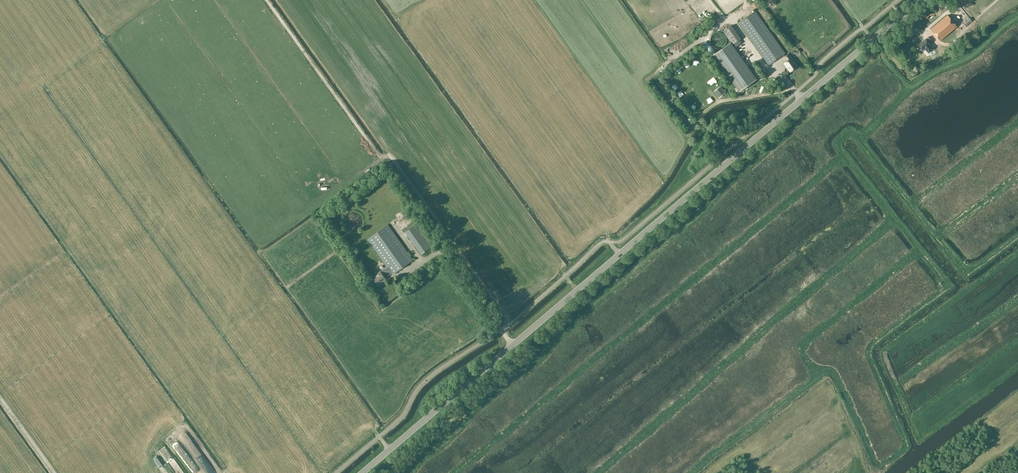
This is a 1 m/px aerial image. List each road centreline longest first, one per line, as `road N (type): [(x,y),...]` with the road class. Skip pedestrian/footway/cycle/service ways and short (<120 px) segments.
road 1 (secondary): [(362,472),(919,0)]

